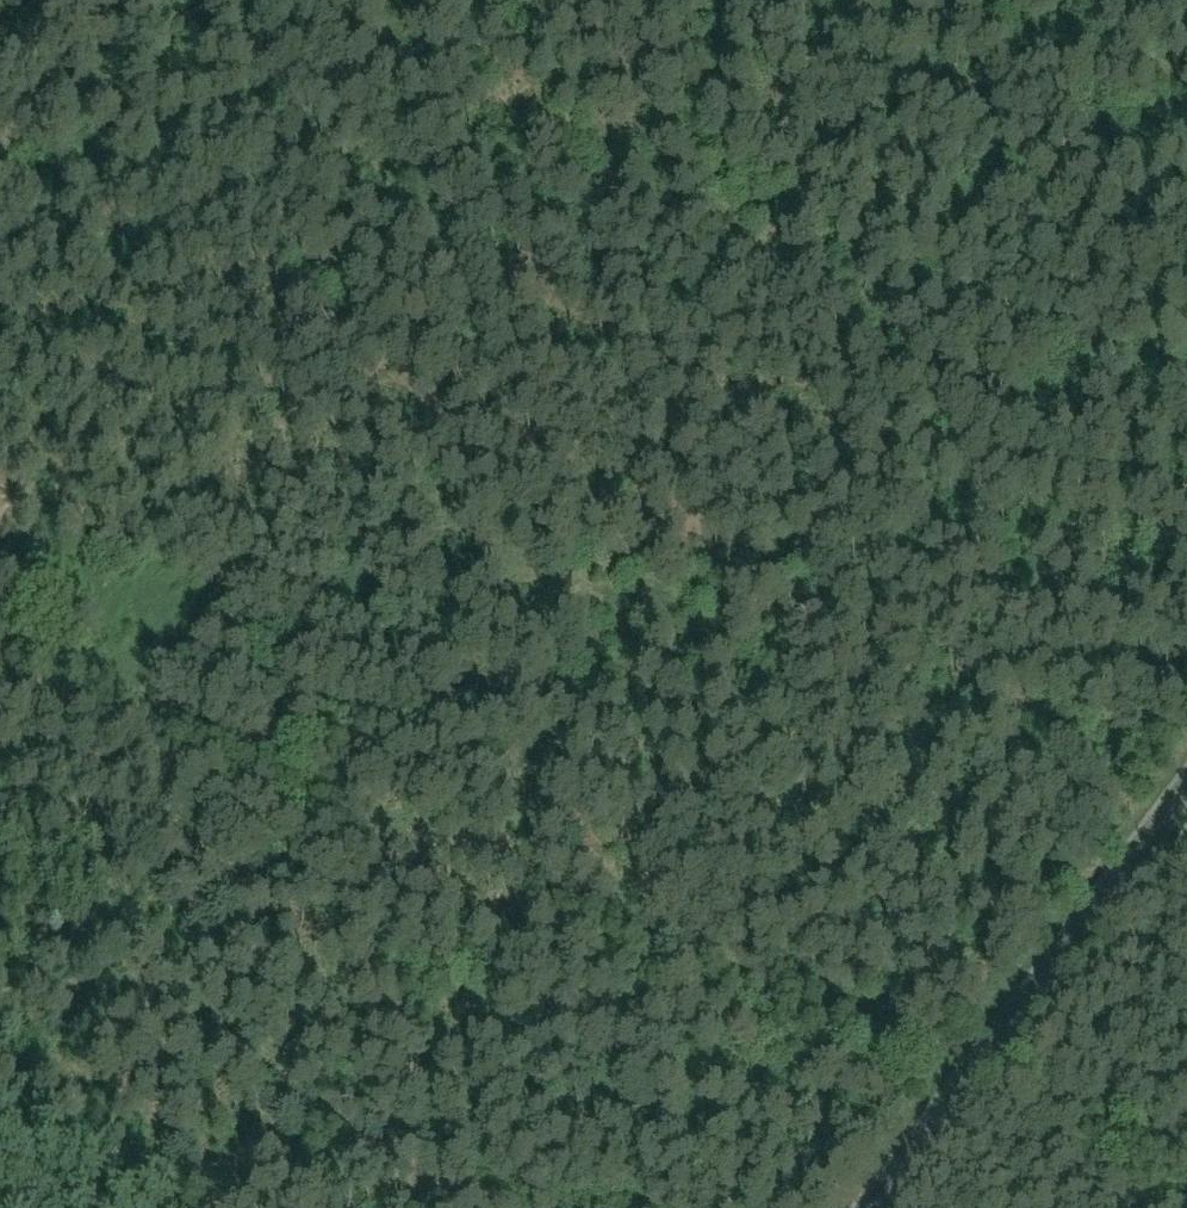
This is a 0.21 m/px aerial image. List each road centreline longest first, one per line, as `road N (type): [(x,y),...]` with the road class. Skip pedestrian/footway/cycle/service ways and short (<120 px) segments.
road 1 (tertiary): [(873,1207),(1186,787)]
road 2 (track): [(207,756),(0,663)]

